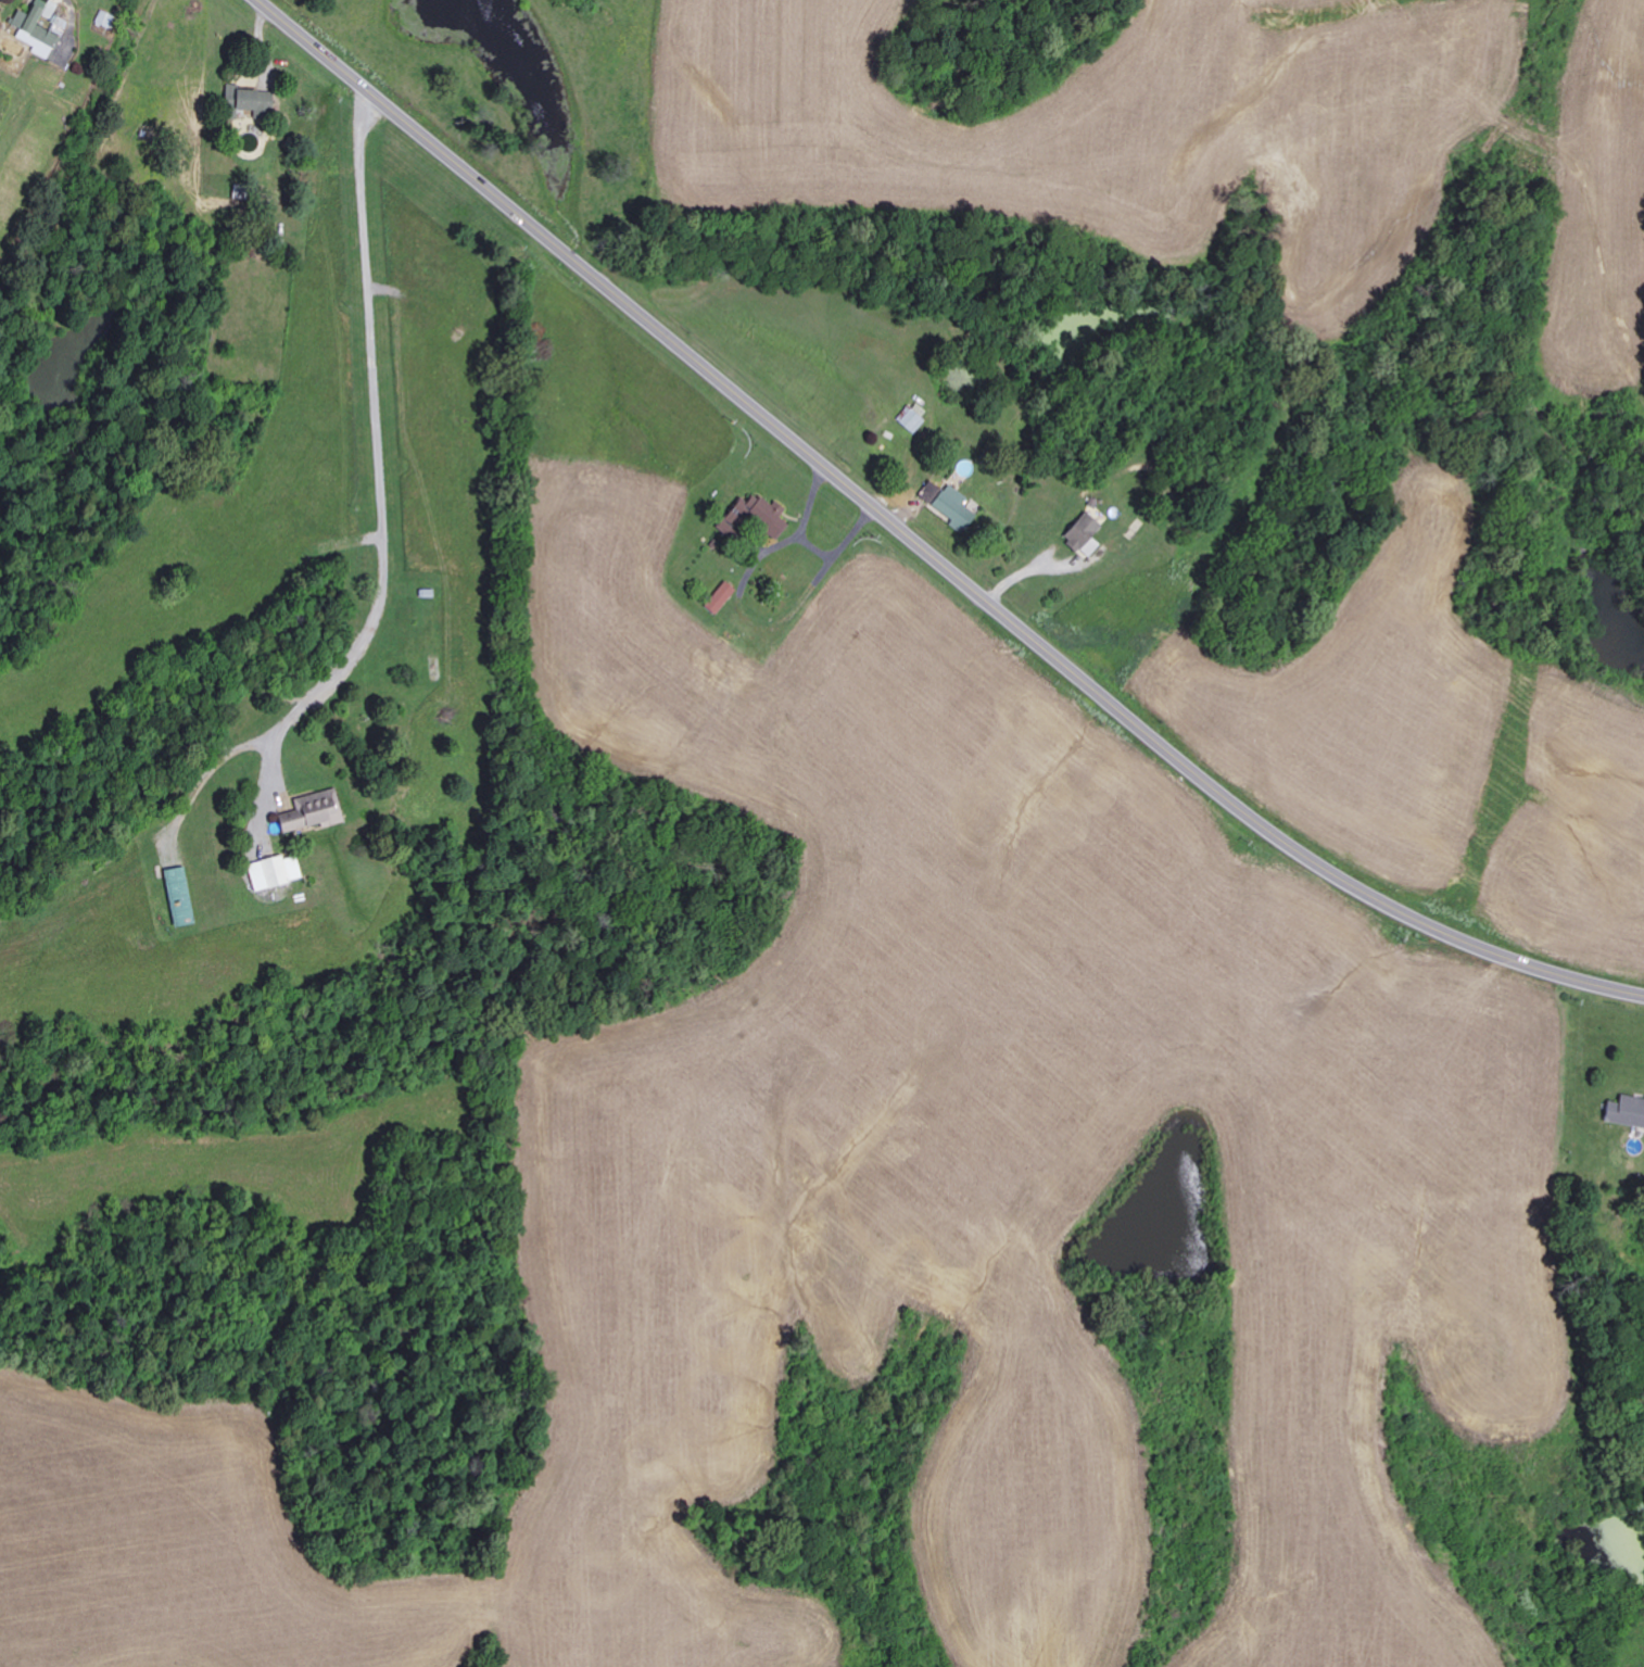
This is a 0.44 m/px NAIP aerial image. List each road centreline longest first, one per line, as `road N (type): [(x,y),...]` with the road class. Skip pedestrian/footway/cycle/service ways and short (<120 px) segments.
road 1 (secondary): [(1643,990),(1548,967),(1444,927),(1299,845),(267,0)]

